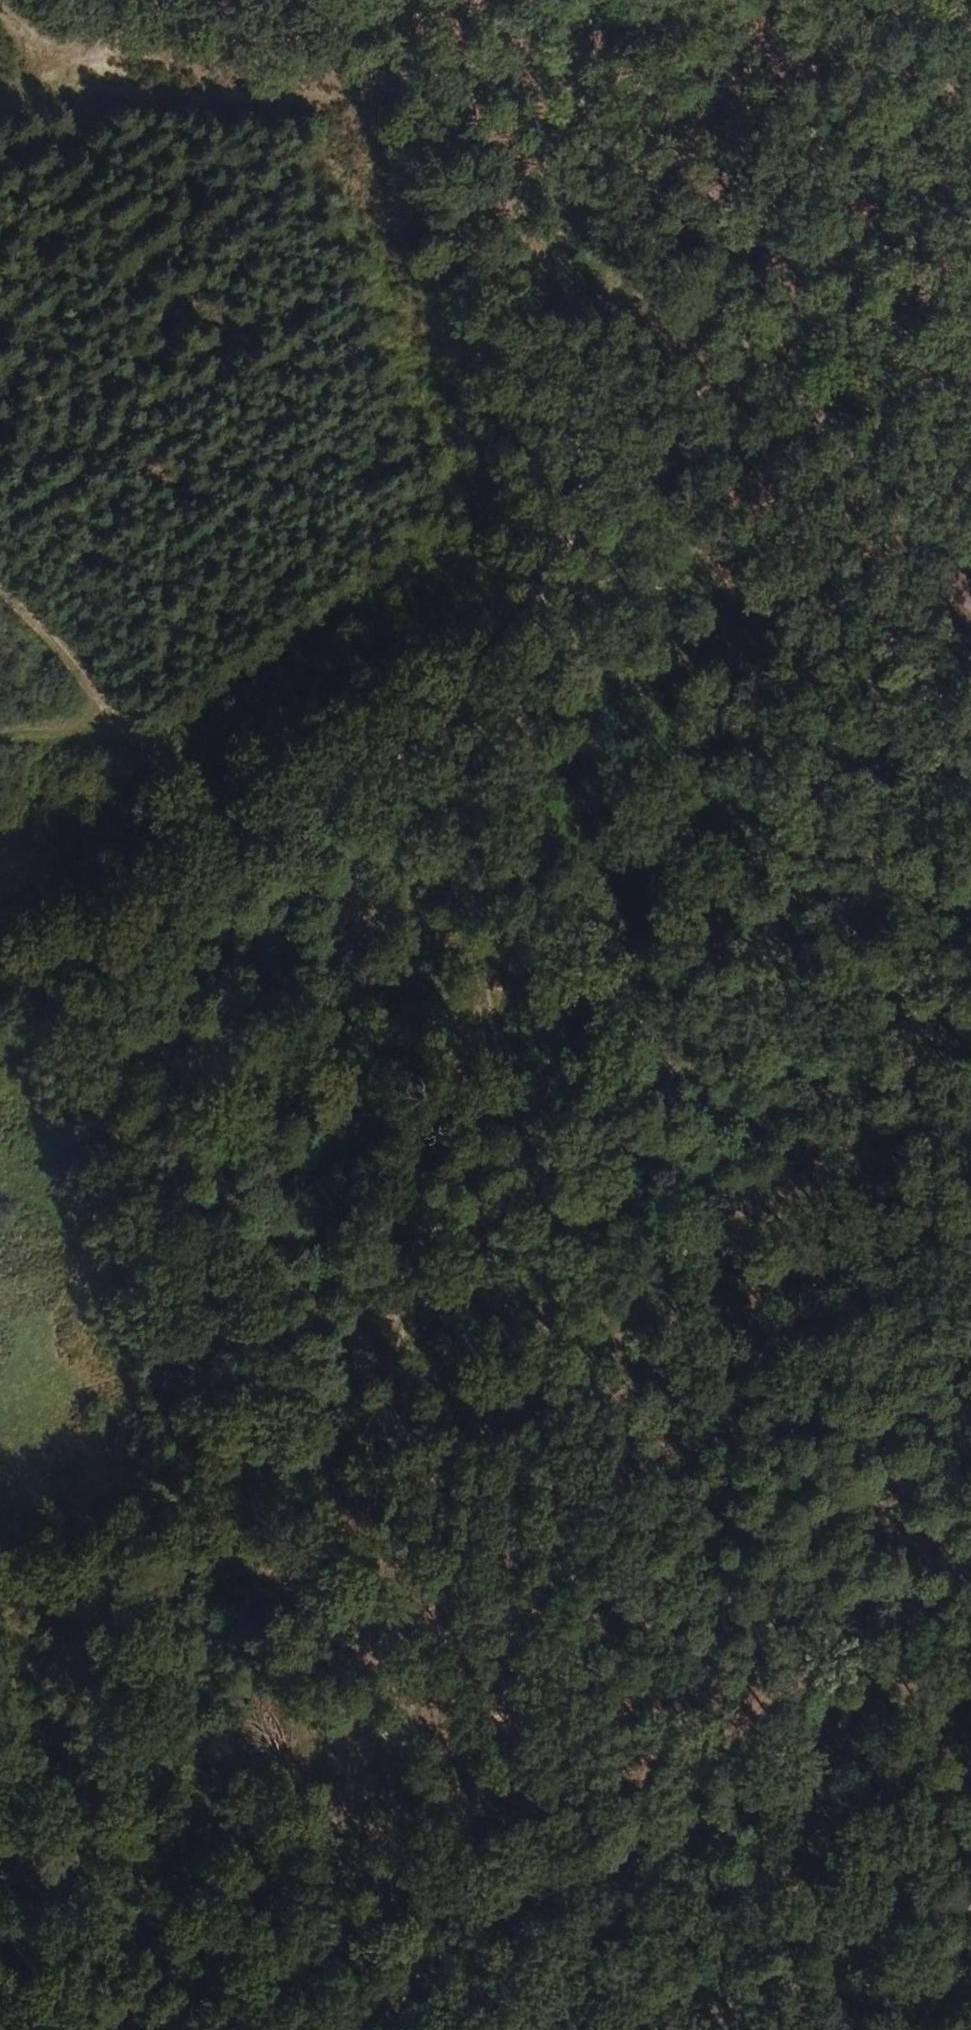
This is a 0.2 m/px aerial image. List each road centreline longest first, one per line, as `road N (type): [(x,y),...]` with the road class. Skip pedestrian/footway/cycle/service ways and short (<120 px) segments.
road 1 (track): [(0,591),(112,706),(0,742)]

